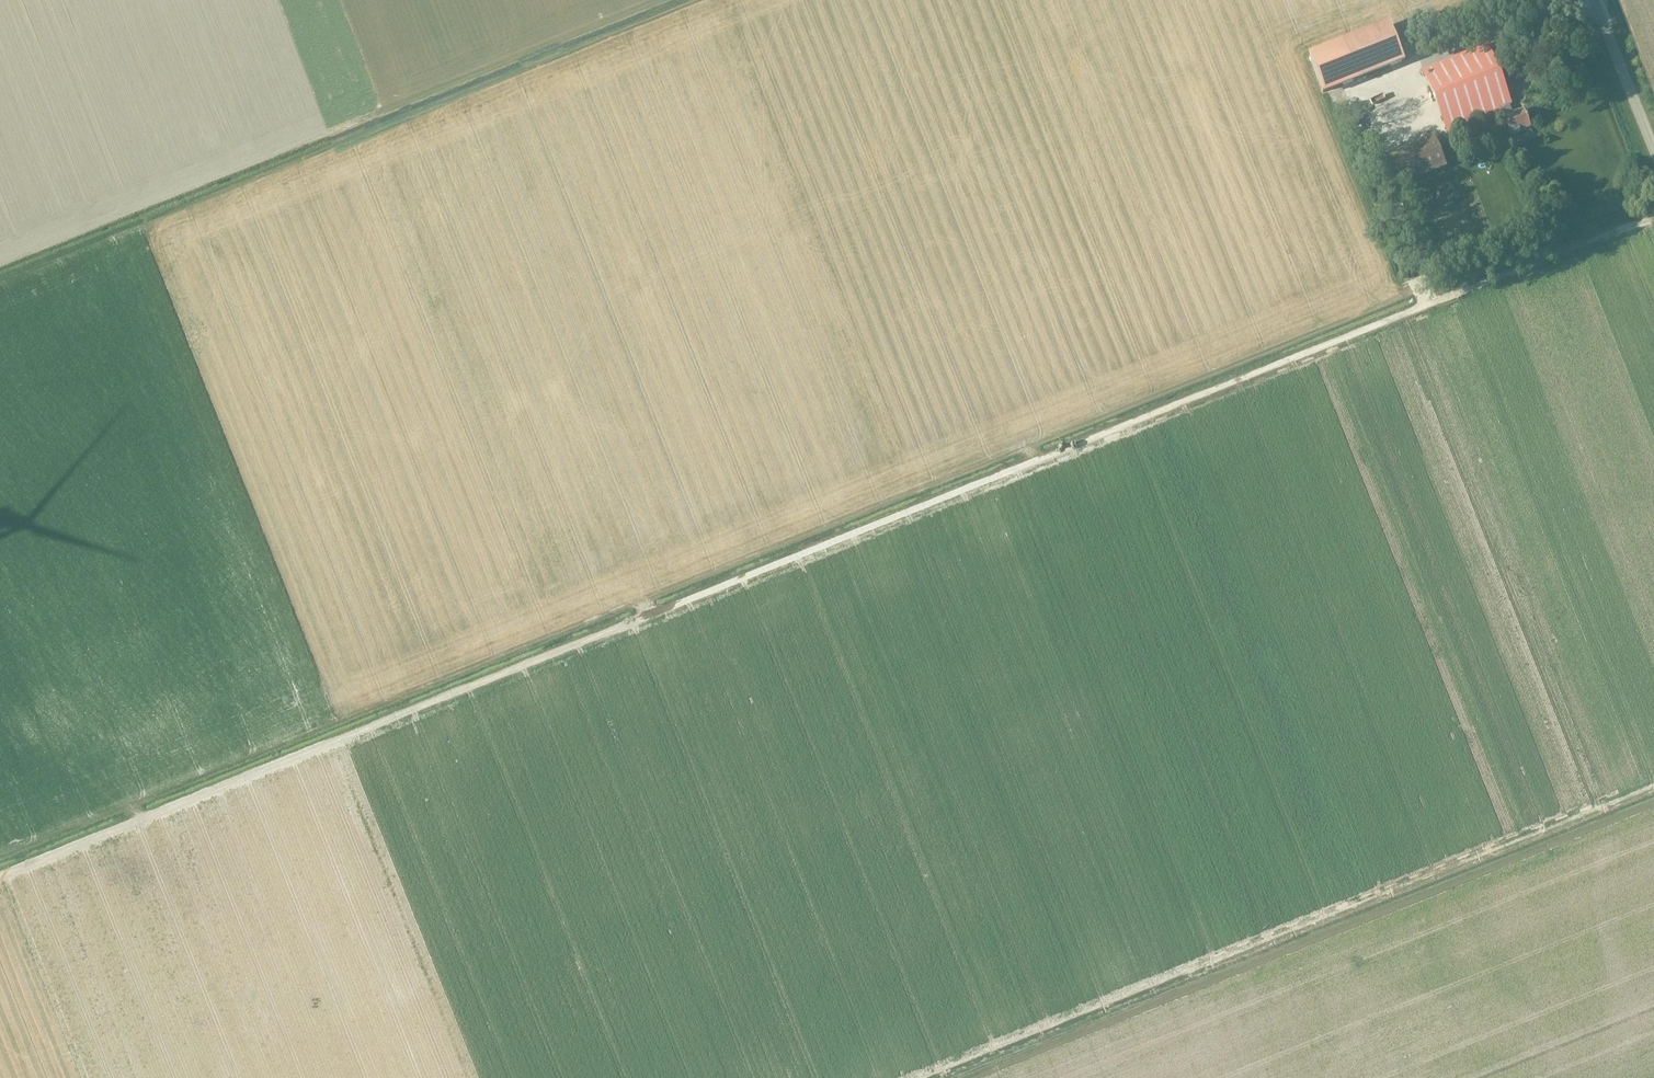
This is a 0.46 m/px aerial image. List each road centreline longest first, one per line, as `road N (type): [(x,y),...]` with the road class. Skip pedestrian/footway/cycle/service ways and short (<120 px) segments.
road 1 (unclassified): [(1653,148),(1595,0)]

